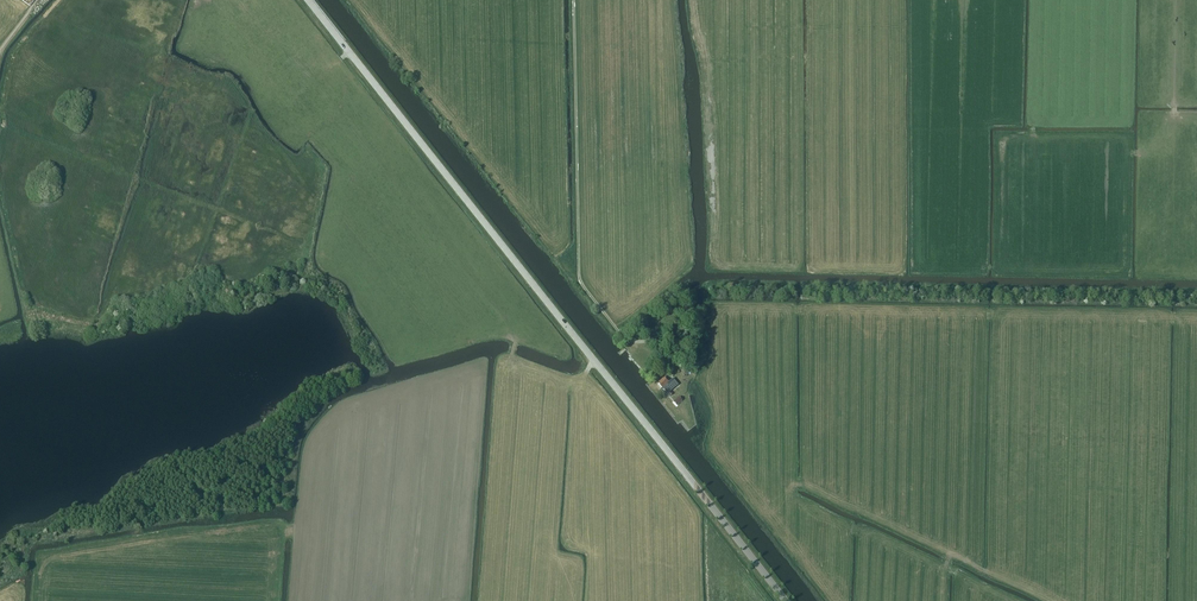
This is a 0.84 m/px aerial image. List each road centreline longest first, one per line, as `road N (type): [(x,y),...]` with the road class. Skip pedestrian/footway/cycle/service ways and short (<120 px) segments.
road 1 (secondary): [(784,600),(308,0)]
road 2 (track): [(1196,292),(711,284),(707,304)]

